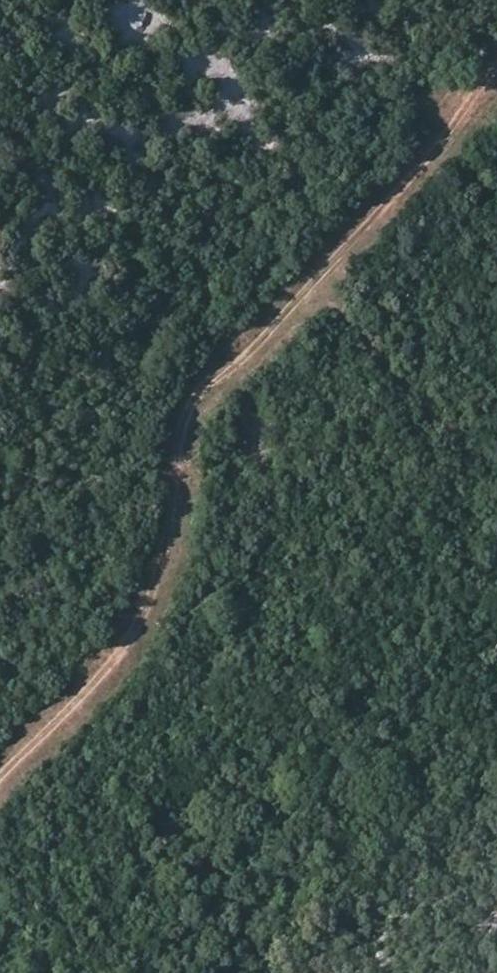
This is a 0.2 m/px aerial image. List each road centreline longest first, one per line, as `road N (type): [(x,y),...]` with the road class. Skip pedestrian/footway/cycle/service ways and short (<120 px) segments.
road 1 (track): [(0,778),(124,655),(168,552),(190,401),(317,284),(496,67)]

